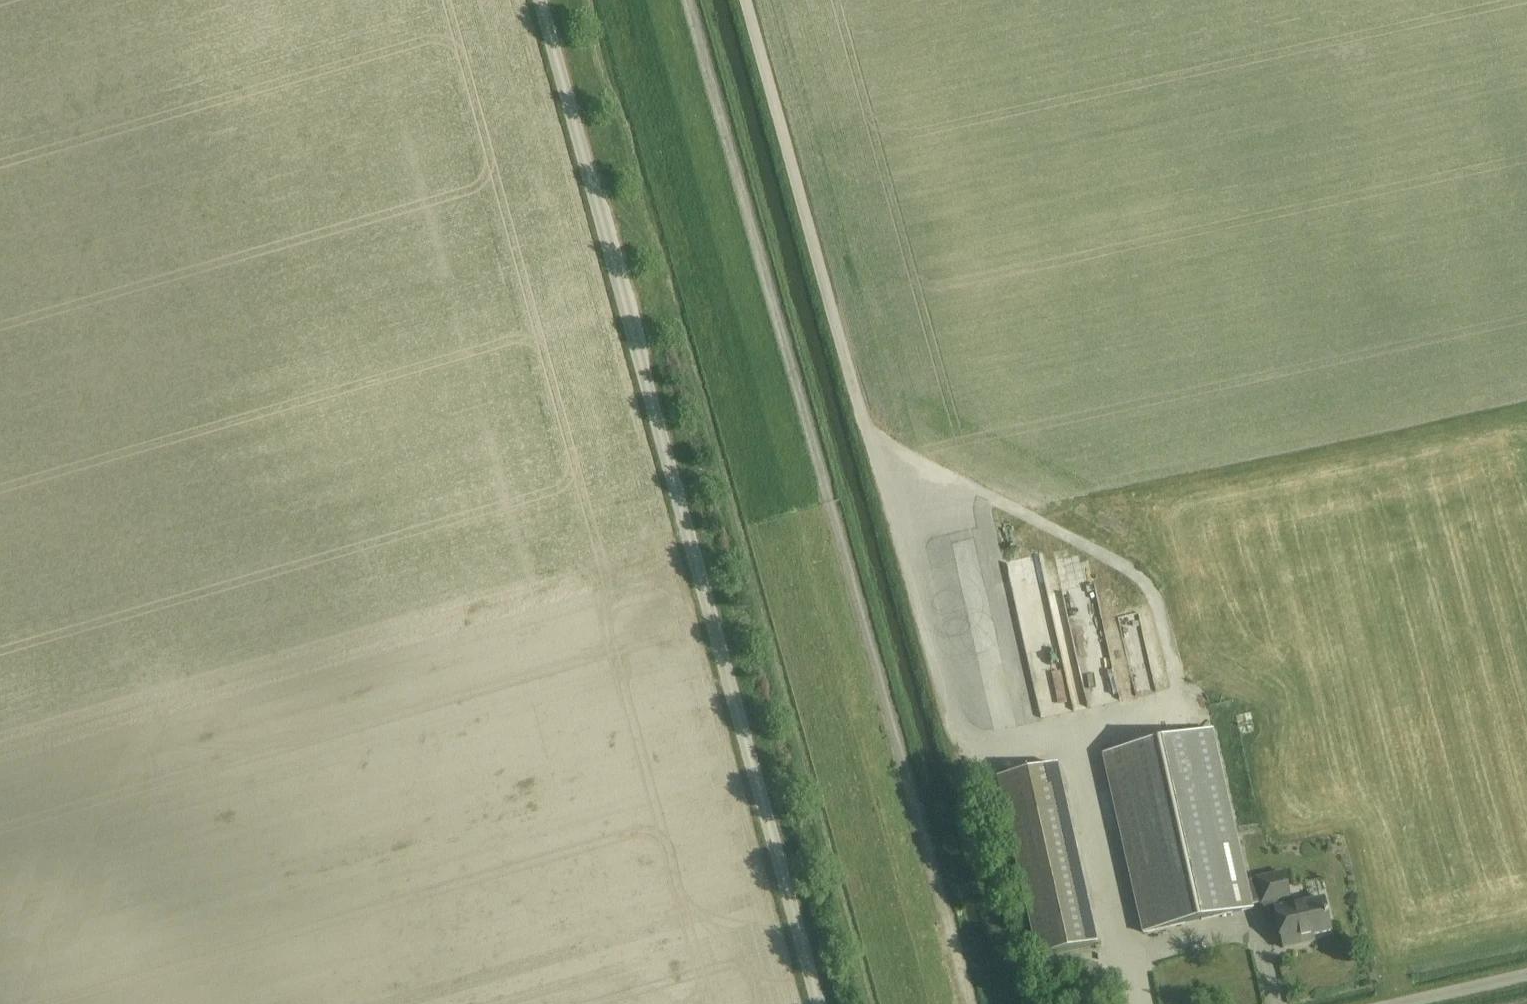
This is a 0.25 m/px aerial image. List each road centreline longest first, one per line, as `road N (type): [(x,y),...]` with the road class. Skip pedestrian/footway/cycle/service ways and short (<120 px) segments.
road 1 (track): [(972,1003),(690,0)]
road 2 (unclassified): [(1393,1003),(1526,974)]

